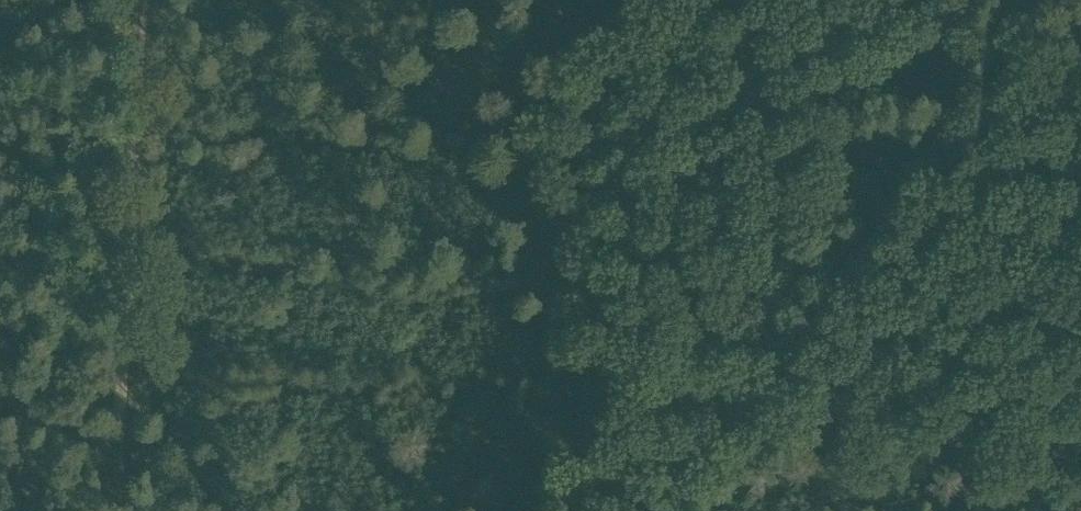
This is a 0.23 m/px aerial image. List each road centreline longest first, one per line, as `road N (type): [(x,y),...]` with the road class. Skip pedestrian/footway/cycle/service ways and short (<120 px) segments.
road 1 (track): [(125,510),(142,0)]

